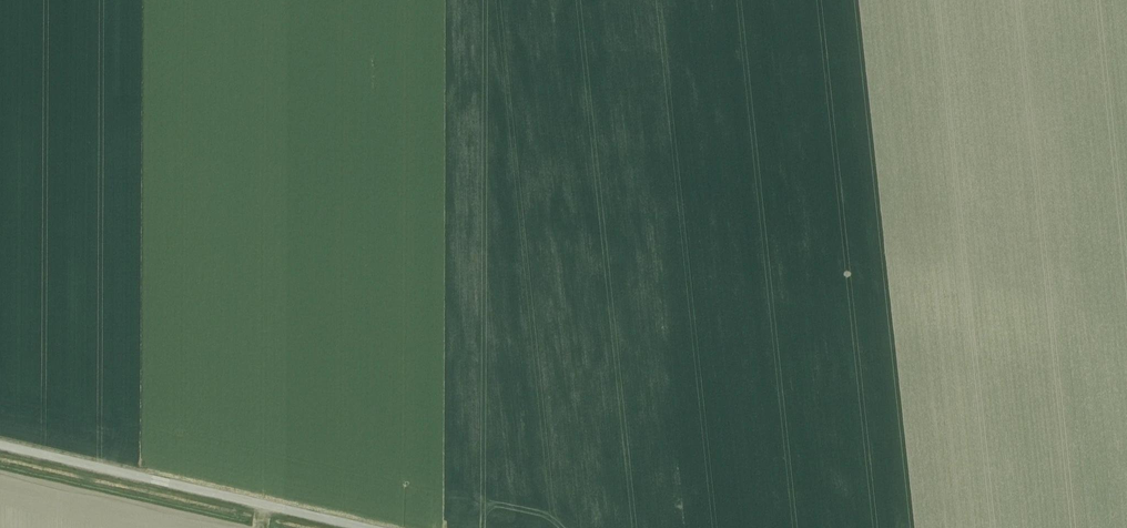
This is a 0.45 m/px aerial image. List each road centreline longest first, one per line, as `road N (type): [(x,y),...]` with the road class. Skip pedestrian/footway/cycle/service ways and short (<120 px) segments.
road 1 (unclassified): [(372,527),(0,445)]

